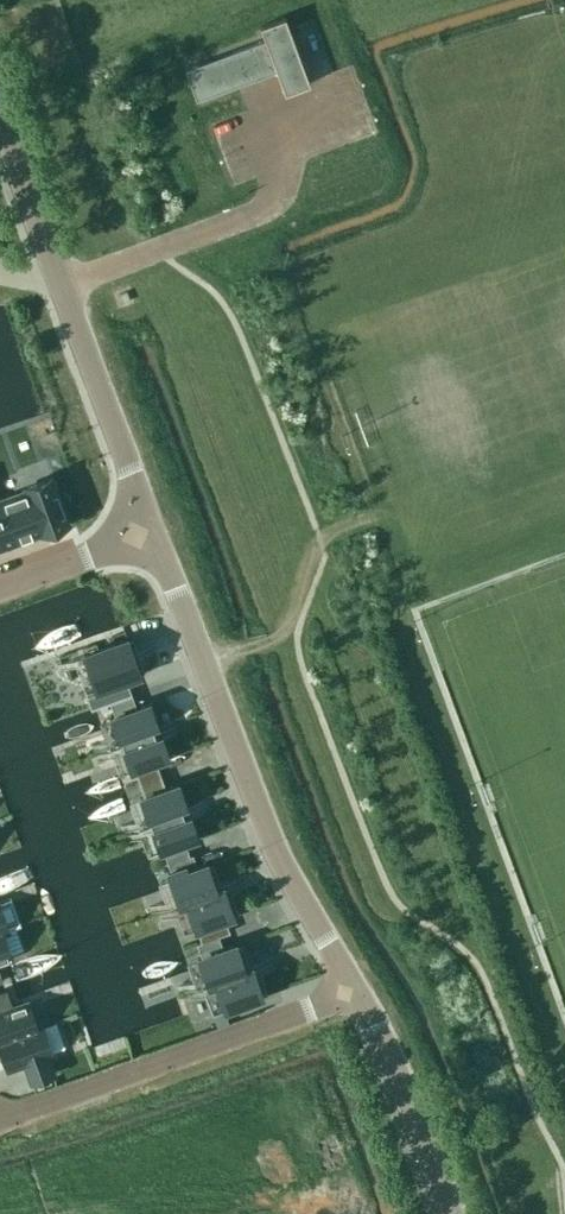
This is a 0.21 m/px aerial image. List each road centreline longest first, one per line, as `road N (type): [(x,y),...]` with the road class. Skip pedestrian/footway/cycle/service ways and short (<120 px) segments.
road 1 (unclassified): [(356,990),(277,858),(153,530)]
road 2 (residential): [(0,1119),(356,990)]
road 3 (unclassified): [(153,530),(56,272)]
road 4 (unclassified): [(449,1213),(356,990)]
road 5 (track): [(317,542),(282,629),(204,665)]
road 6 (unclassified): [(56,272),(0,112)]
road 7 (residential): [(153,530),(0,587)]

